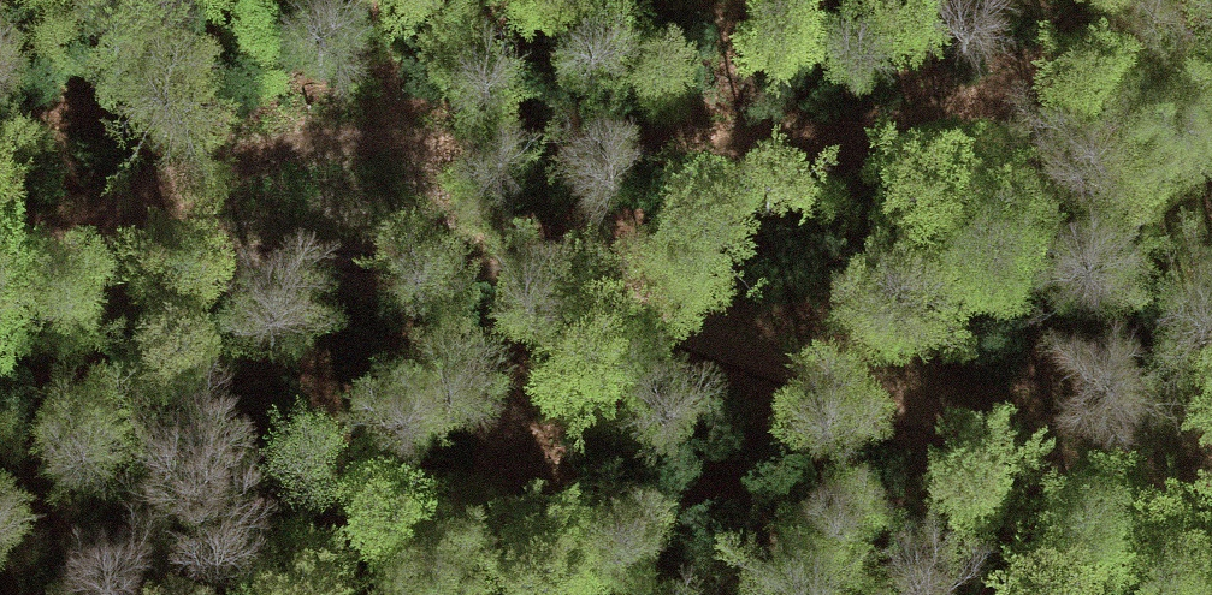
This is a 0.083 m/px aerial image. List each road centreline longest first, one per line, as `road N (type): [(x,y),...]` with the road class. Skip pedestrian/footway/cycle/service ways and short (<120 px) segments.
road 1 (track): [(24,264),(357,254),(533,280),(1211,519)]
road 2 (track): [(1186,0),(916,132),(842,145),(271,153),(139,205),(24,264)]

